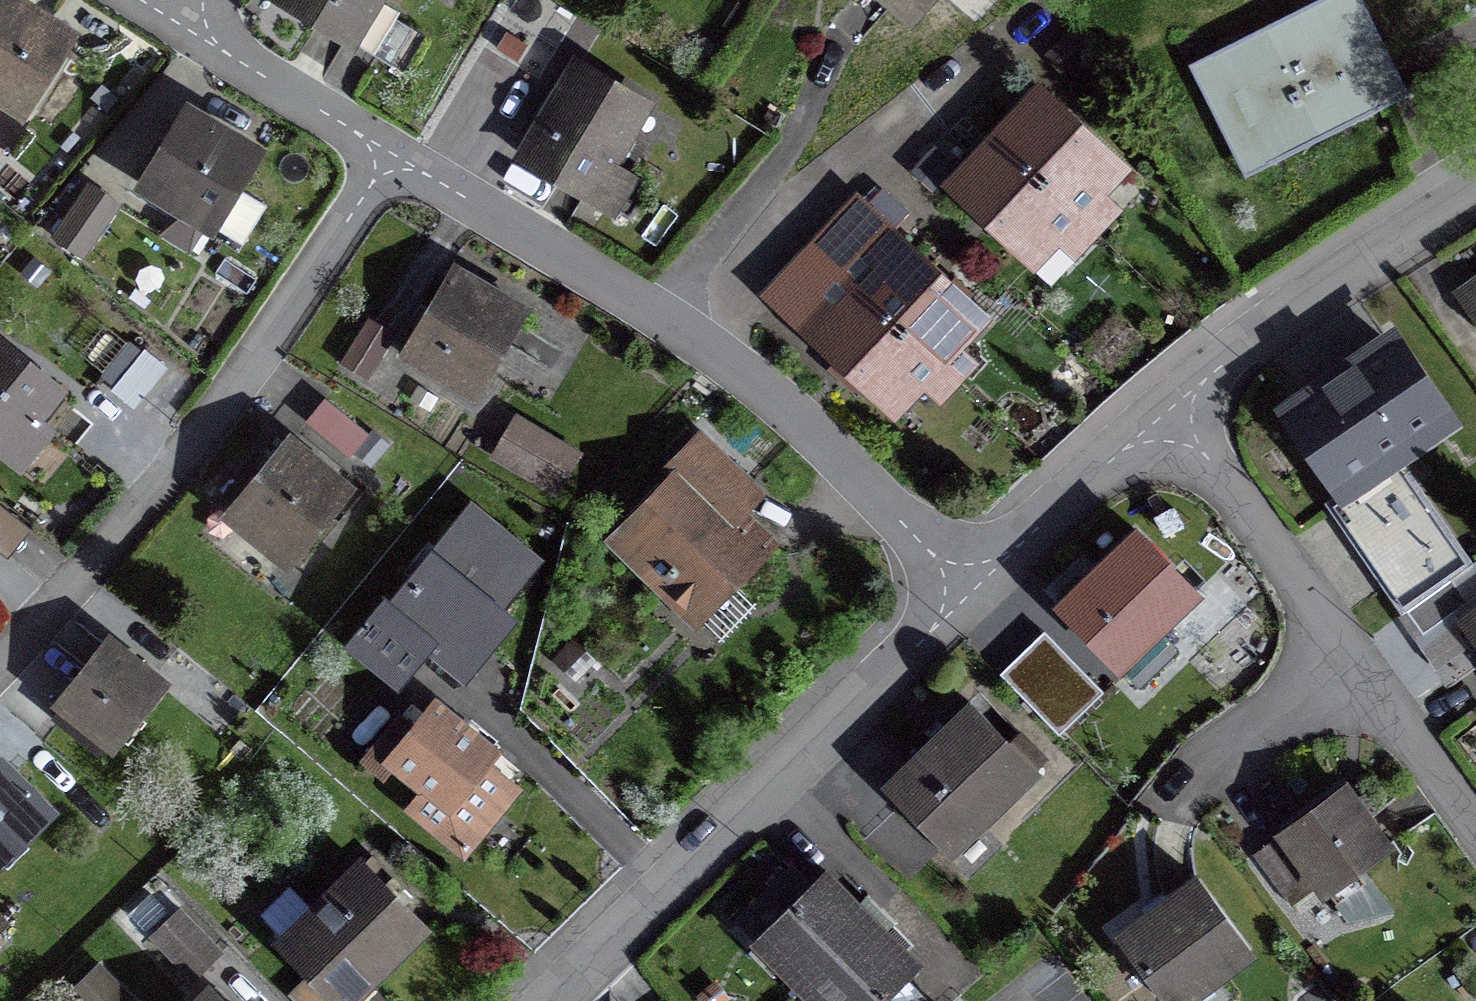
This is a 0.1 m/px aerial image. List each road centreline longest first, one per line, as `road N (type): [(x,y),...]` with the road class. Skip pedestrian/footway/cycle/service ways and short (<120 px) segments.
road 1 (residential): [(389,154),(707,340),(973,593)]
road 2 (residential): [(0,659),(239,385),(389,154)]
road 3 (residential): [(973,593),(551,1000)]
road 4 (residential): [(1171,405),(1475,826)]
road 5 (residential): [(1475,193),(1171,405)]
road 6 (residential): [(1171,405),(973,593)]
road 7 (residential): [(186,25),(389,154)]

